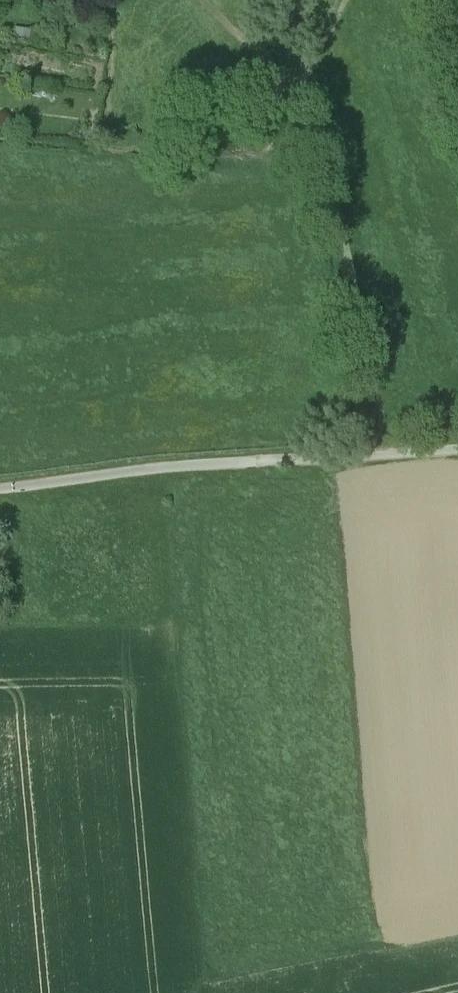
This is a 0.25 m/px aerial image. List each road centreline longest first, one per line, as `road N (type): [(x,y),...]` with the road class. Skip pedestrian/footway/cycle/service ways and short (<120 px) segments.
road 1 (track): [(0,490),(457,452)]

